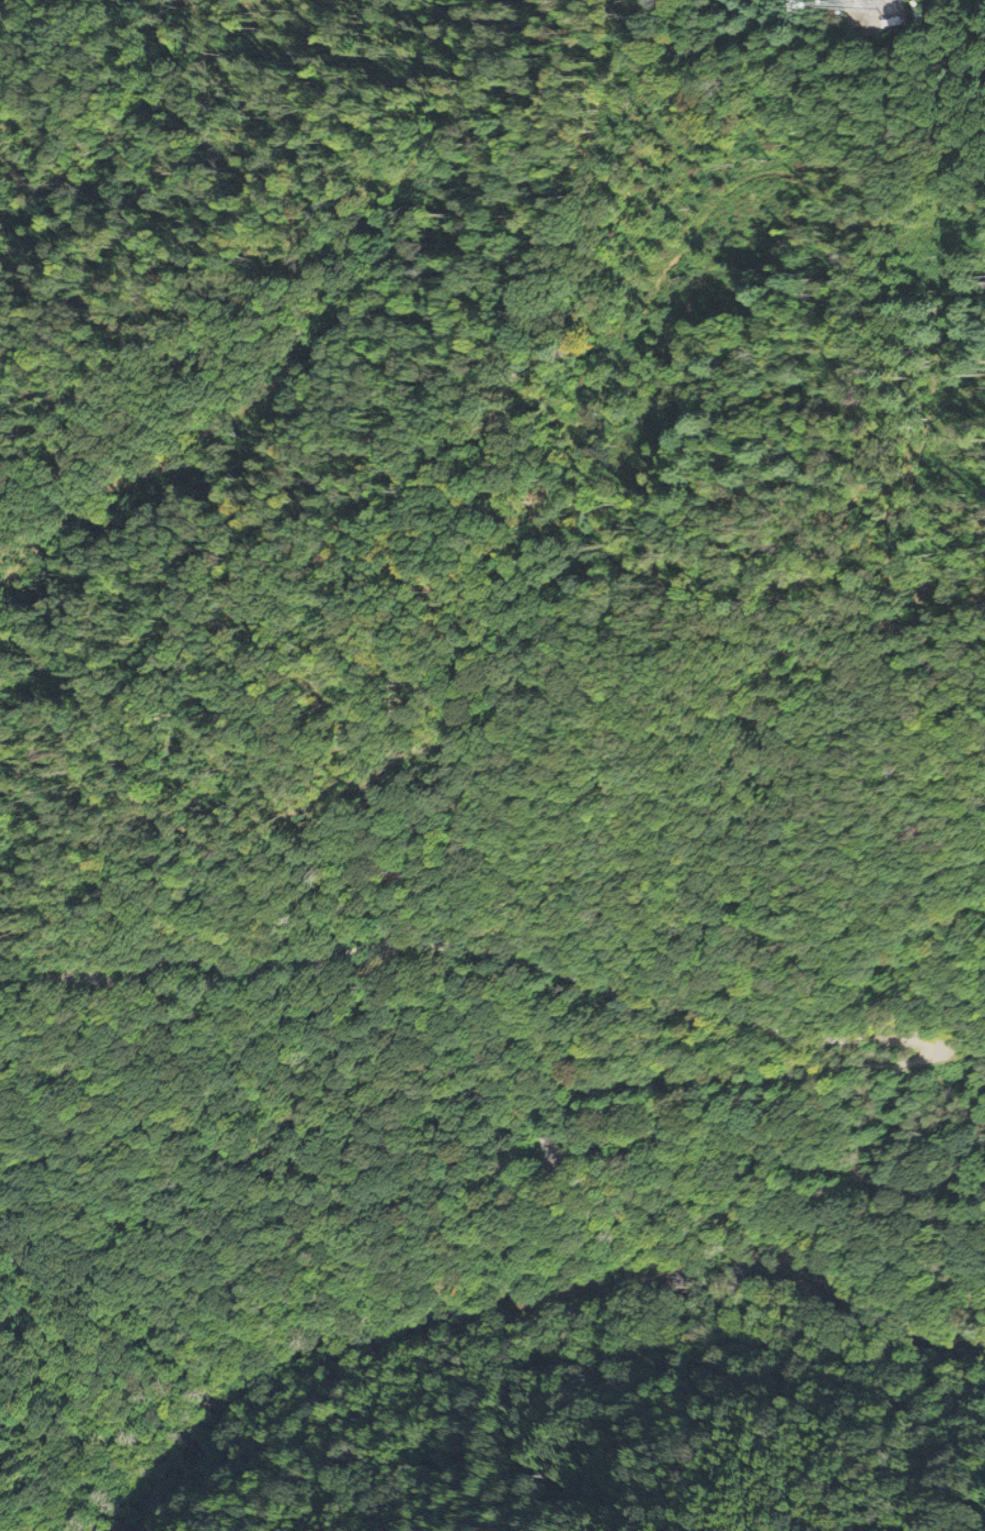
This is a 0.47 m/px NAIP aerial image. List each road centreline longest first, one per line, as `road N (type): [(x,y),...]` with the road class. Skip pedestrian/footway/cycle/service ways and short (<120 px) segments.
road 1 (track): [(0,968),(124,978),(213,959),(271,967),(432,940),(486,945),(664,1002),(916,1036),(931,1050),(918,1073),(658,1089),(579,1107),(559,1126),(576,1154),(596,1158),(720,1137),(873,1186),(892,1197),(933,1266),(962,1285),(984,1288)]

